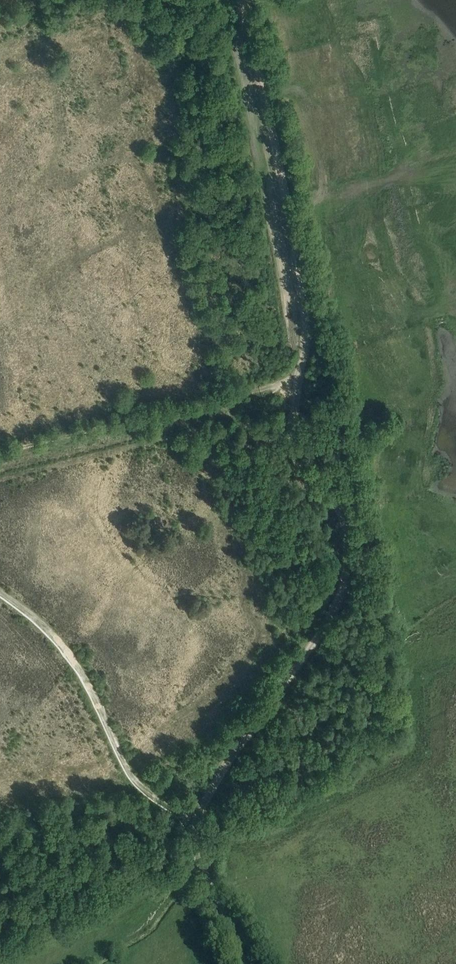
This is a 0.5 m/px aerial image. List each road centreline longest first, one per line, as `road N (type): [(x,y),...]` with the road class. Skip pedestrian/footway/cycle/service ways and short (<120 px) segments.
road 1 (track): [(297,399),(294,457),(344,524),(344,589),(194,828)]
road 2 (track): [(241,0),(303,287),(306,338),(297,399)]
road 3 (track): [(0,592),(67,650),(134,778),(197,820)]
road 4 (track): [(0,454),(273,388),(297,399)]
road 5 (track): [(243,963),(199,865),(194,828)]

